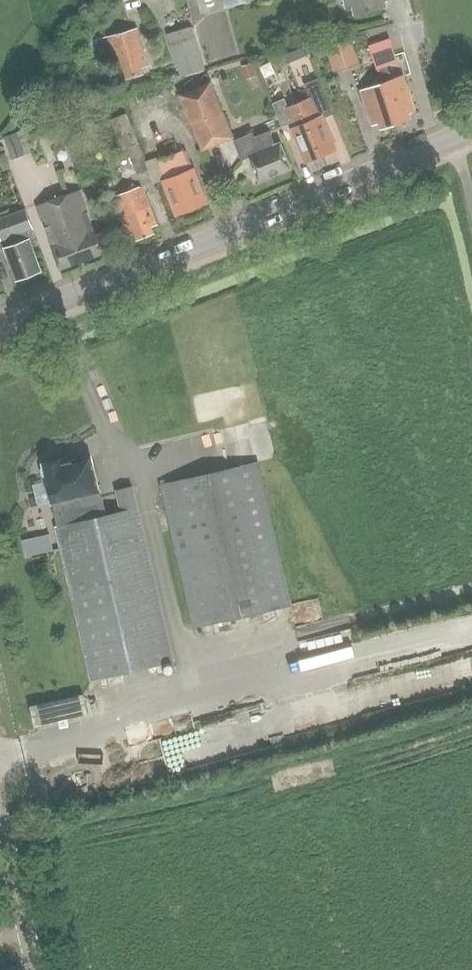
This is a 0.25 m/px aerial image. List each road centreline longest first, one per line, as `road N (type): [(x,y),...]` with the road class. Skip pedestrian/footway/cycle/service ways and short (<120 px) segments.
road 1 (secondary): [(0,331),(471,134)]
road 2 (tertiary): [(34,969),(0,817)]

